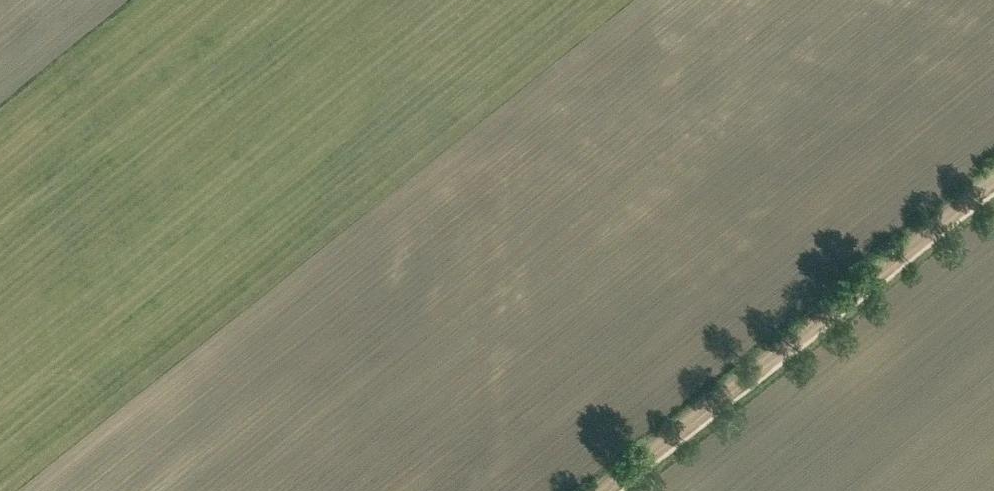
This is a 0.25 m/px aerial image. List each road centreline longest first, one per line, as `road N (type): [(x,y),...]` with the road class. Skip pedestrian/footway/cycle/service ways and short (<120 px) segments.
road 1 (track): [(993,177),(598,490)]

